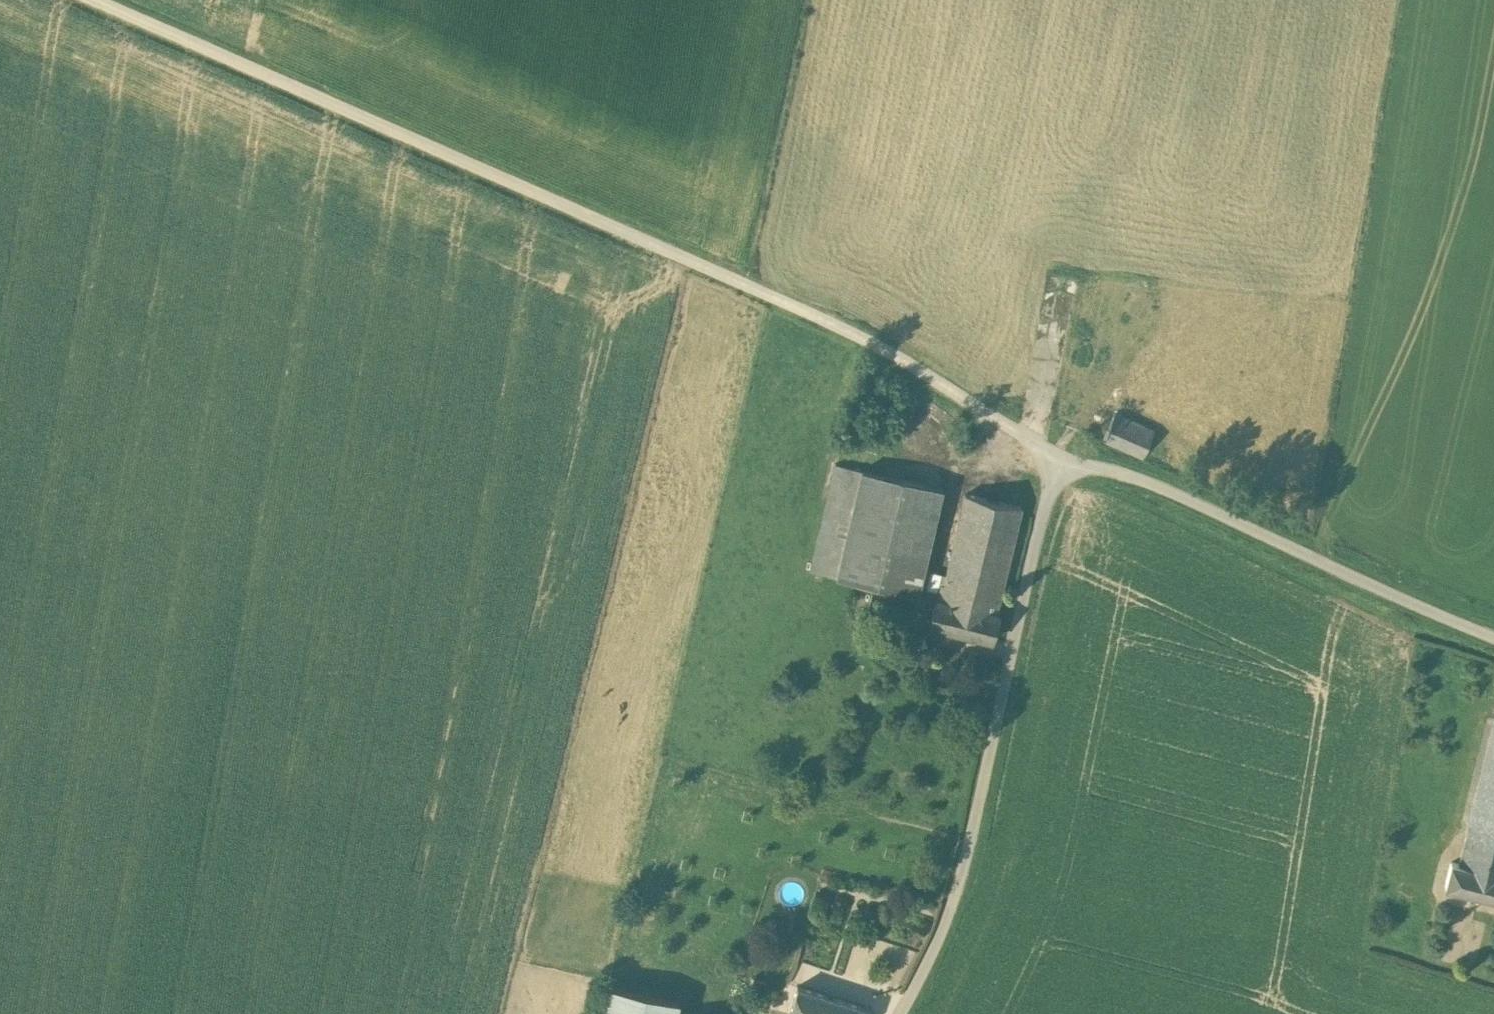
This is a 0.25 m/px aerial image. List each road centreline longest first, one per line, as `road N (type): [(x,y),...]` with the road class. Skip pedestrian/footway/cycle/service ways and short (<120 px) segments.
road 1 (unclassified): [(1060,452),(888,342),(116,0)]
road 2 (unclassified): [(1060,452),(969,850),(901,1013)]
road 3 (unclassified): [(1493,629),(1162,477),(1060,452)]

